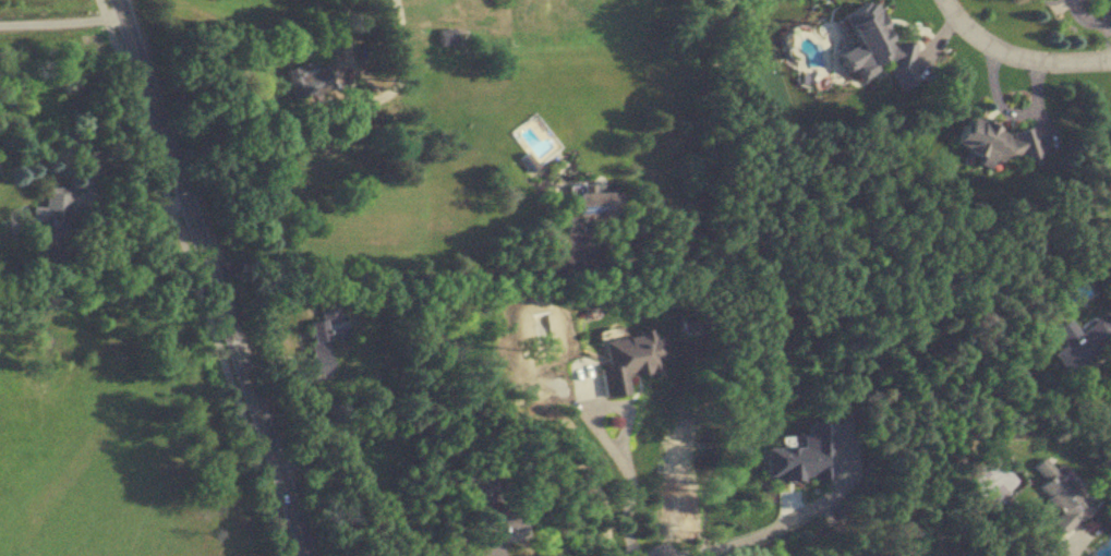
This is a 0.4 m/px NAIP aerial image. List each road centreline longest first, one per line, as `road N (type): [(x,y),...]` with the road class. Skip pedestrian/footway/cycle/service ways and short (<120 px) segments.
road 1 (tertiary): [(310,555),(121,0)]
road 2 (residential): [(945,0),(974,32),(1002,47),(1110,60)]

